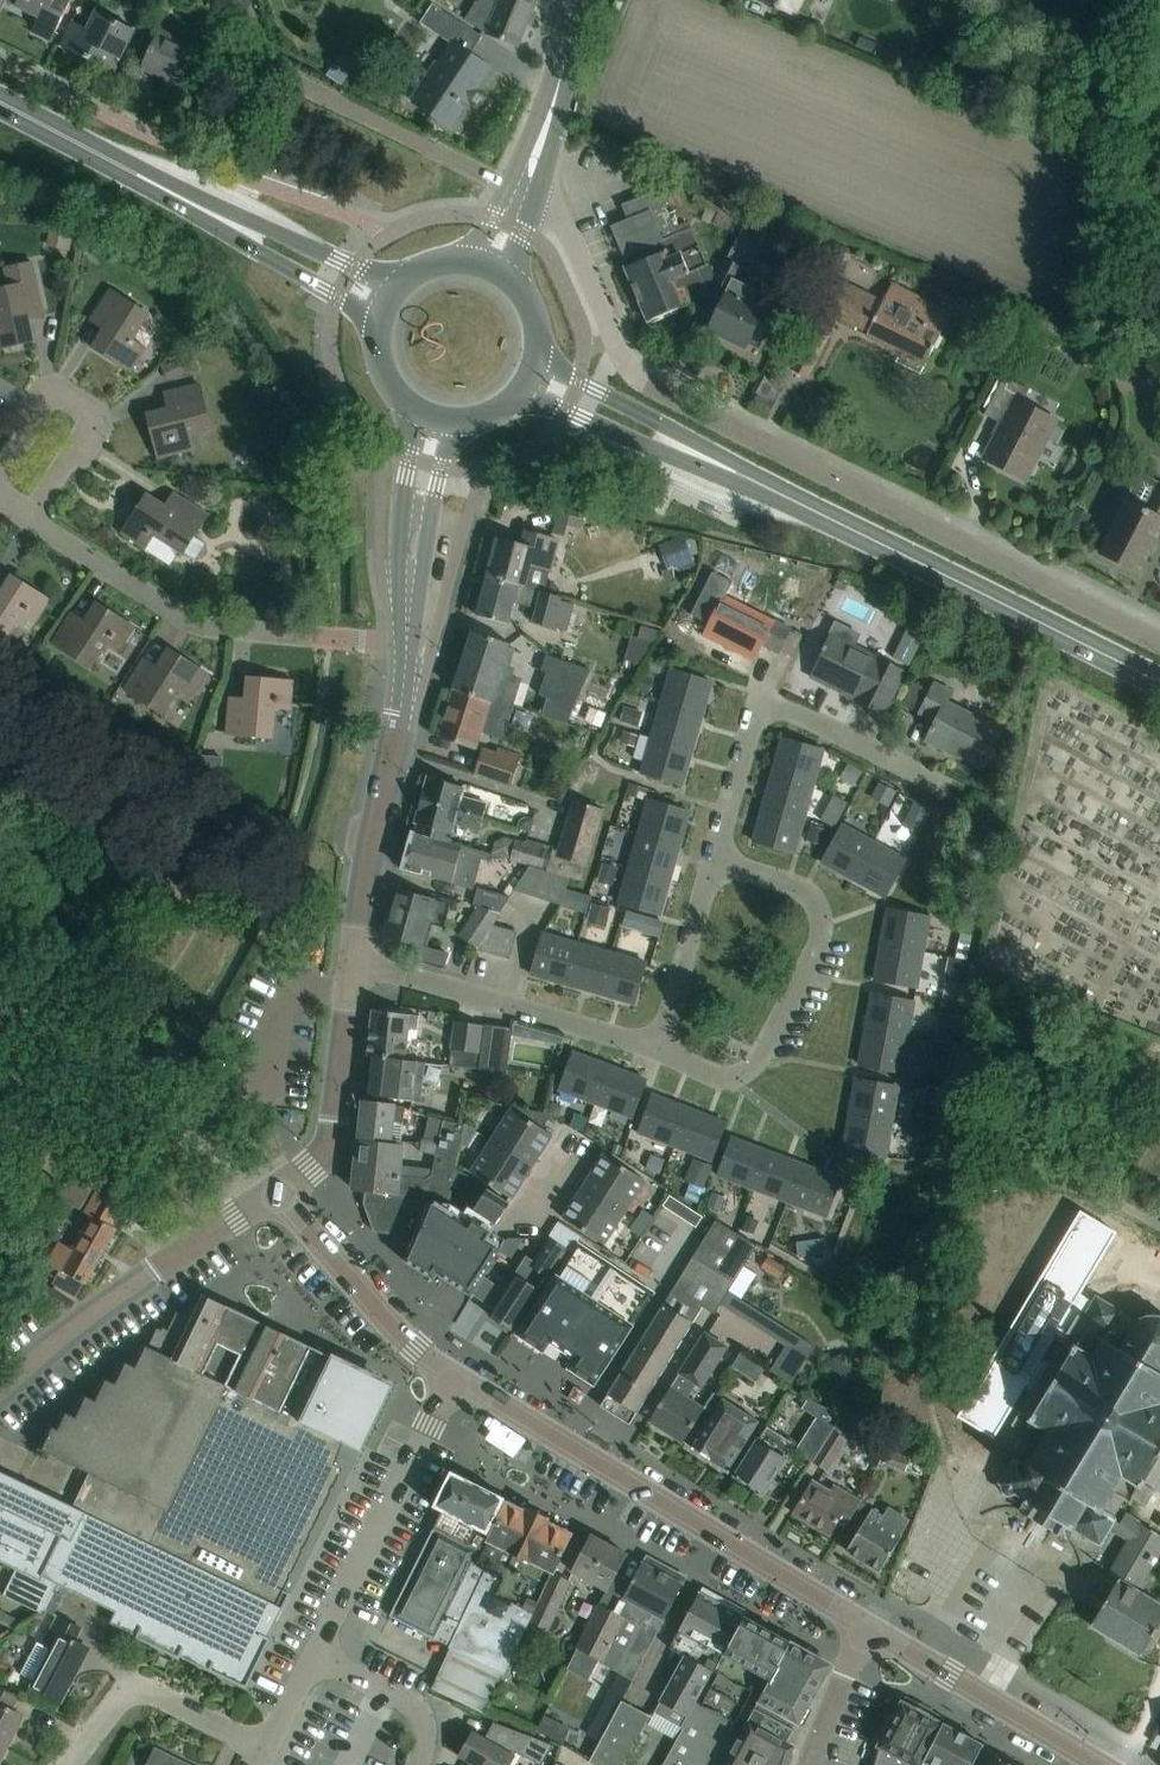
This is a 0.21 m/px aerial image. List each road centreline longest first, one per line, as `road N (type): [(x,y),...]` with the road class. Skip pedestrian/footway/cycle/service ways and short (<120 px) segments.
road 1 (residential): [(537,201),(564,227),(620,355),(646,384),(1159,645)]
road 2 (secondary): [(1159,680),(695,454)]
road 3 (unclassified): [(869,1626),(453,1374)]
road 4 (residential): [(30,518),(207,629),(406,645)]
road 5 (residential): [(660,1048),(726,1076),(749,1069),(819,934),(817,906),(802,887),(715,858)]
road 6 (residential): [(715,858),(756,715),(780,706),(947,788)]
road 7 (tertiary): [(0,1390),(275,1192)]
road 8 (residential): [(275,1192),(0,999)]
road 9 (residential): [(351,961),(660,1048)]
road 10 (tertiary): [(351,961),(406,645)]
road 11 (residential): [(313,1655),(453,1374)]
road 12 (residential): [(262,65),(506,185)]
road 13 (unclassified): [(1102,1764),(869,1626)]
road 14 (secondary): [(230,222),(0,105)]
road 15 (residential): [(30,518),(91,433),(93,411),(66,395),(42,403),(0,464)]
road 16 (tertiary): [(275,1192),(325,1151),(331,1132),(351,961)]
road 17 (unclassified): [(453,1374),(414,1349),(275,1192)]
road 18 (tertiary): [(418,408),(402,506),(406,645)]
road 19 (residential): [(69,1764),(134,1694),(260,1756)]
road 20 (tertiary): [(406,645),(455,419)]
road 21 (residential): [(660,1048),(715,858)]
road 22 (secondary): [(695,454),(660,420),(535,353)]
road 23 (secondary): [(519,389),(695,454)]
road 24 (secondary): [(403,284),(273,228),(230,222)]
road 25 (secondary): [(230,222),(381,324)]
road 26 (residential): [(313,1655),(412,1702),(424,1717),(418,1764)]
road 27 (residential): [(869,1626),(811,1764)]
road 28 (unclassified): [(544,129),(576,0)]

